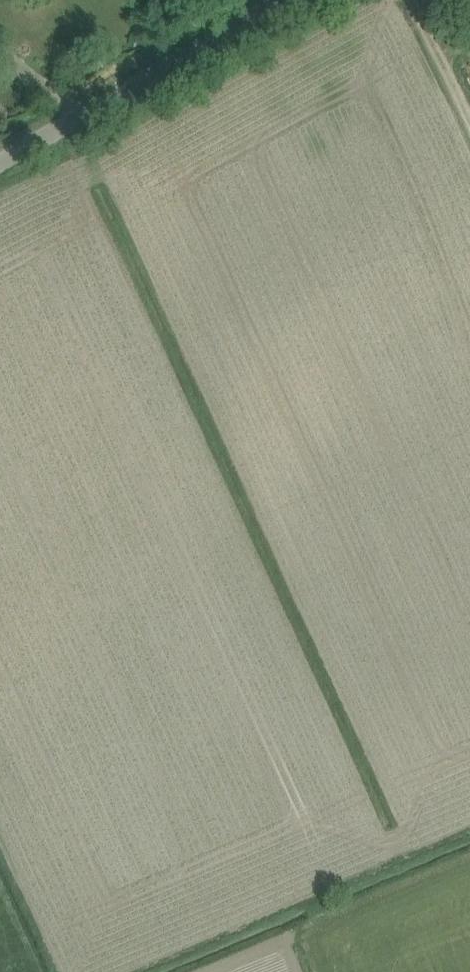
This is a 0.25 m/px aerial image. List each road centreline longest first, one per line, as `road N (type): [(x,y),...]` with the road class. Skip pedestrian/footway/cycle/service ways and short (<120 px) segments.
road 1 (unclassified): [(0,161),(278,0)]

